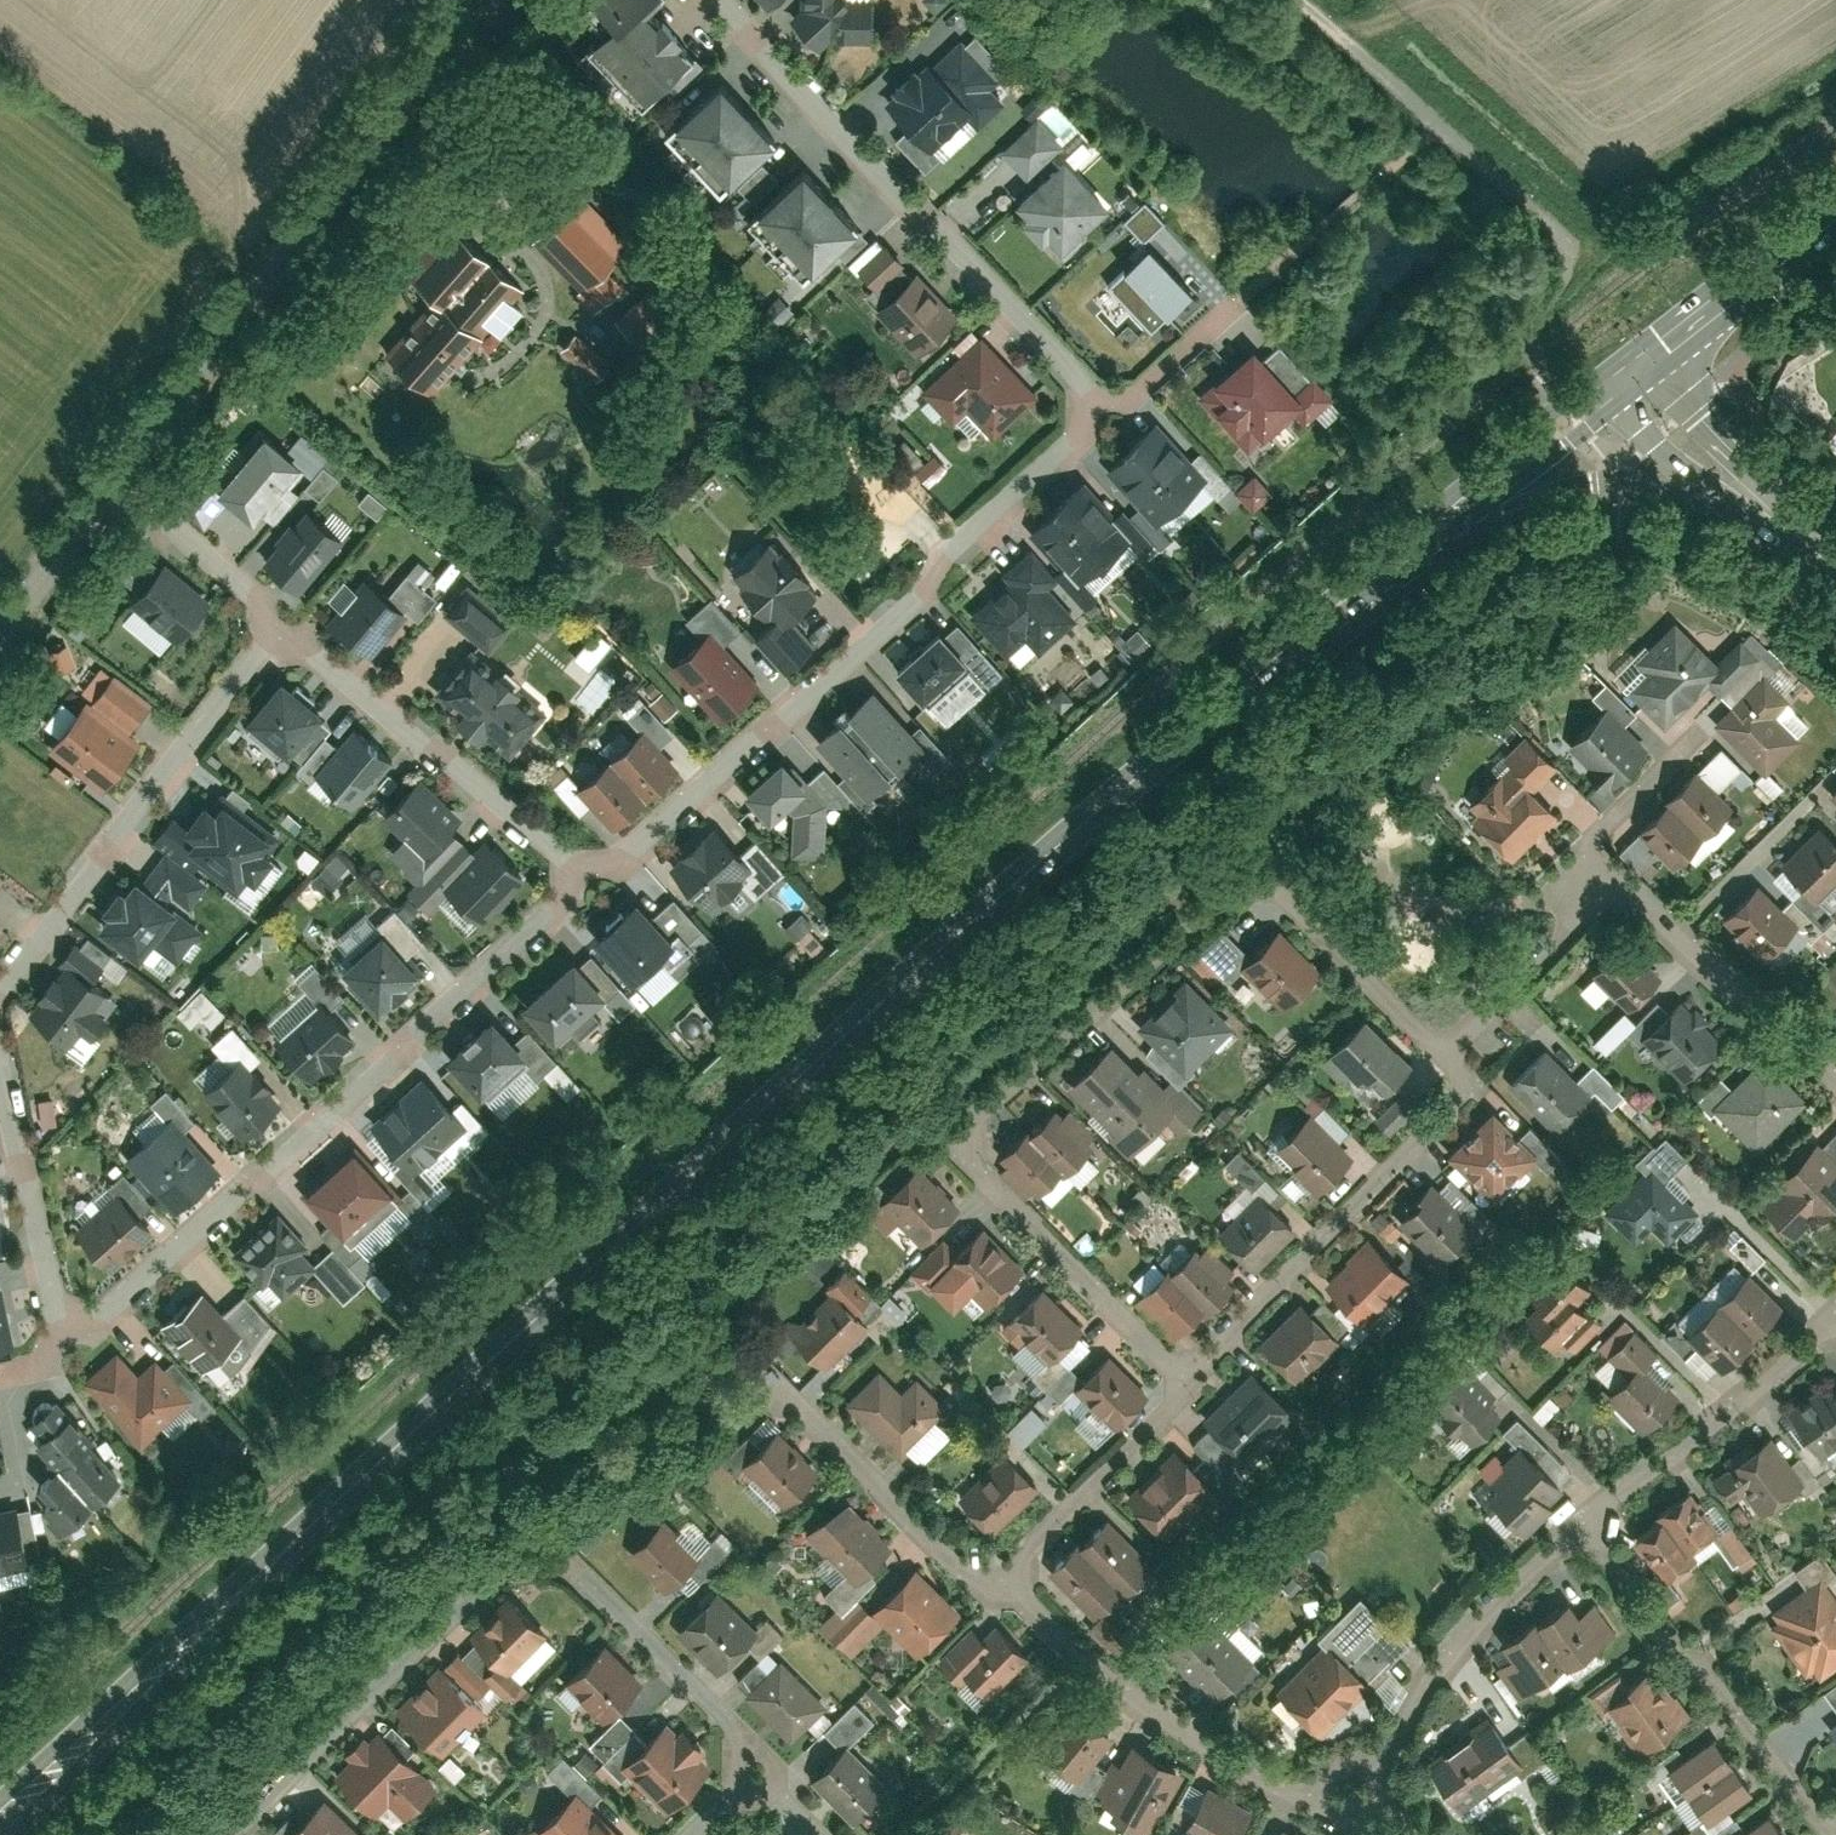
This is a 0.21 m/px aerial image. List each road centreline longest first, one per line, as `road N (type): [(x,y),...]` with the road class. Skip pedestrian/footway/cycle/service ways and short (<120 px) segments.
road 1 (secondary): [(1627,384),(1365,579),(1124,790),(297,1527),(0,1811)]
road 2 (residential): [(1185,1377),(968,1164),(969,1117),(1233,889),(1283,891),(1420,1039),(1452,1046)]
road 3 (residential): [(587,880),(93,1326),(57,1321),(0,1079)]
road 4 (residential): [(756,1774),(733,1725),(580,1570),(542,1551),(495,1560),(231,1834)]
road 5 (residential): [(1091,411),(1086,426),(938,561),(915,602),(587,880)]
road 6 (residential): [(490,0),(113,480)]
road 7 (residential): [(726,0),(1085,392),(1091,411)]
road 8 (residential): [(0,988),(277,626)]
road 9 (residential): [(1452,1046),(1461,1076),(1456,1102),(1185,1377)]
road 10 (residential): [(587,880),(277,626)]
road 11 (residential): [(1015,1591),(1112,1681),(1277,1791),(1346,1796)]
road 12 (residential): [(1581,1524),(1835,1828)]
road 13 (residential): [(1015,1591),(978,1591),(772,1387),(734,1382)]
road 14 (residential): [(1581,1524),(1498,1596),(1428,1676),(1346,1796)]
road 15 (residential): [(1835,1319),(1581,1524)]
road 16 (residential): [(1835,1087),(1614,881)]
road 17 (tertiary): [(1835,580),(1627,384)]
road 18 (residential): [(1185,1377),(1174,1406),(1025,1553),(1015,1591)]
road 19 (secondary): [(1835,215),(1627,384)]
road 20 (residential): [(1614,881),(1452,1046)]
road 21 (residential): [(277,626),(113,480)]
road 22 (residential): [(1614,881),(1582,850),(1694,734)]
road 23 (residential): [(113,480),(0,635)]
road 24 (residential): [(1238,299),(1125,404),(1091,411)]
road 25 (track): [(1309,0),(1440,122)]

